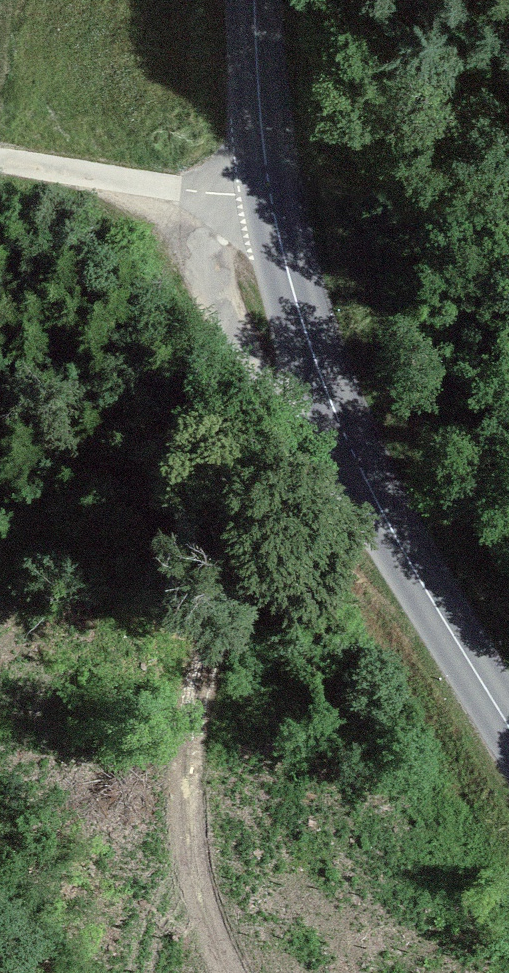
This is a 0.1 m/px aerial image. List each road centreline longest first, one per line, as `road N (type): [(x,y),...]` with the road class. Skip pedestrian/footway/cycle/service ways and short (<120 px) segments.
road 1 (secondary): [(250,0),(266,194),(343,449),(424,620),(508,755)]
road 2 (track): [(343,449),(291,549),(244,694),(228,823),(237,972)]
road 3 (track): [(266,194),(181,189),(0,155)]

